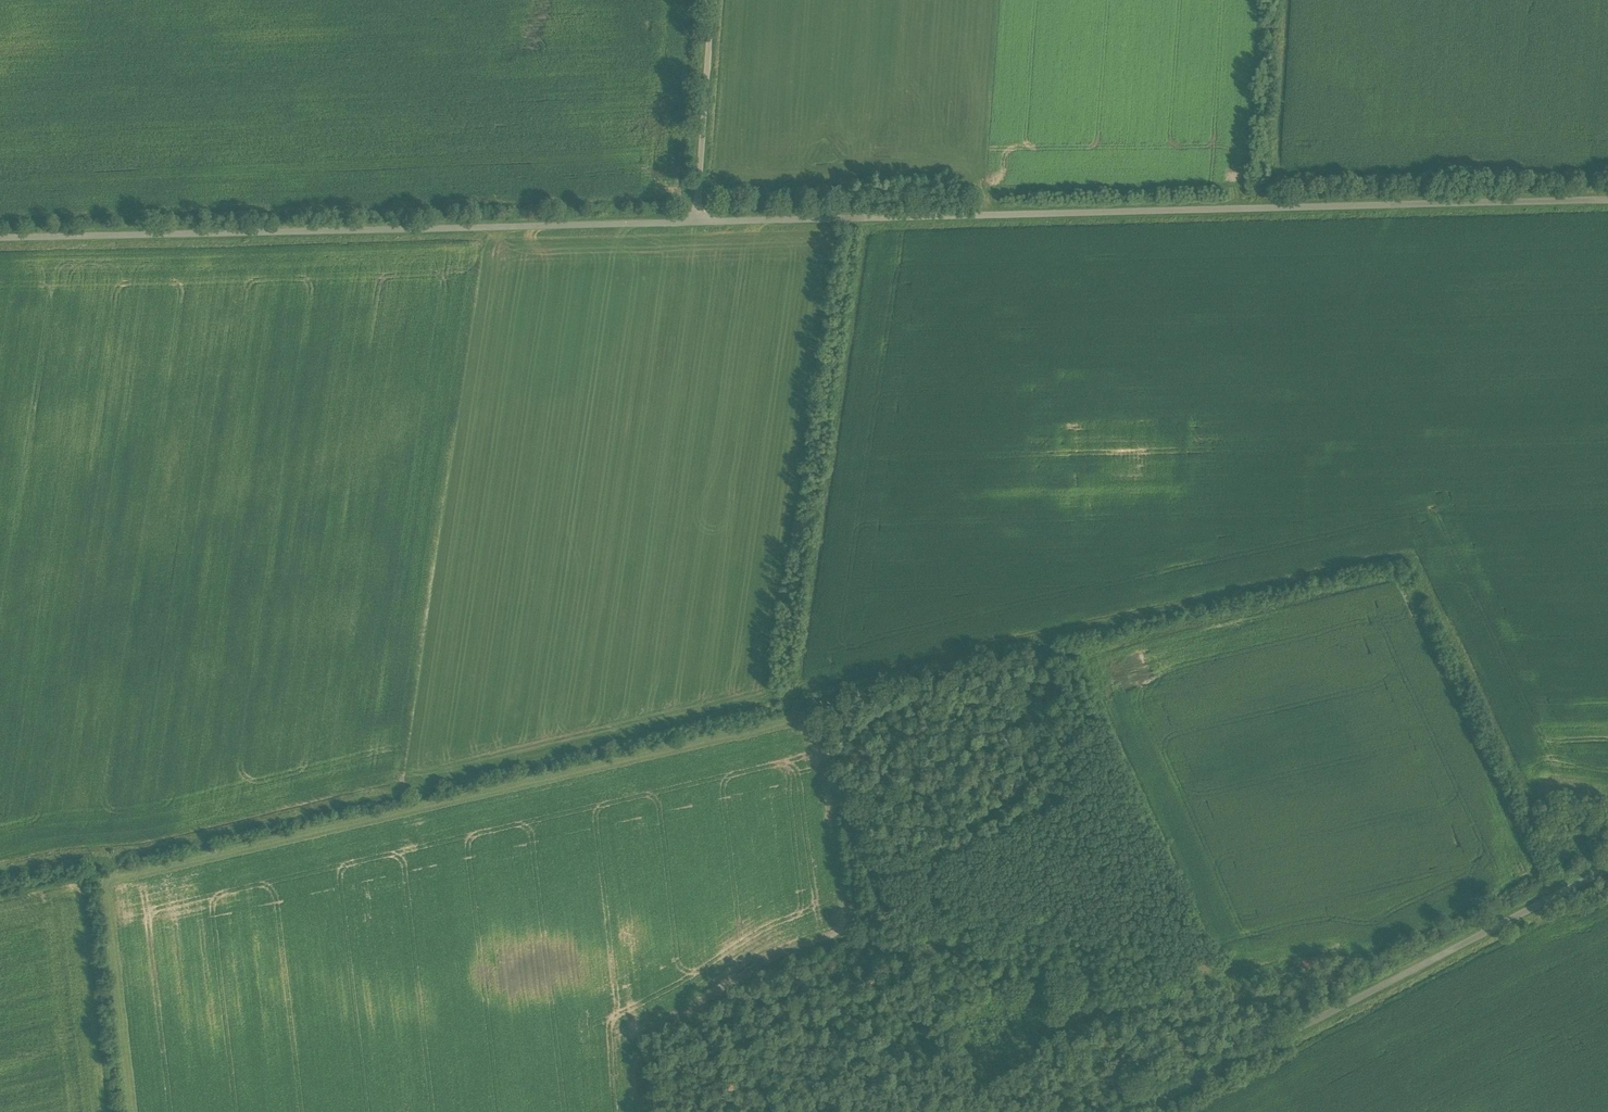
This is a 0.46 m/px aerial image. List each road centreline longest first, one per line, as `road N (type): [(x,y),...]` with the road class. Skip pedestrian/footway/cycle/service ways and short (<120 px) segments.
road 1 (unclassified): [(703,214),(1607,193)]
road 2 (unclassified): [(703,214),(0,231)]
road 3 (unclassified): [(1607,863),(1125,1111)]
road 4 (unclassified): [(717,0),(703,214)]

